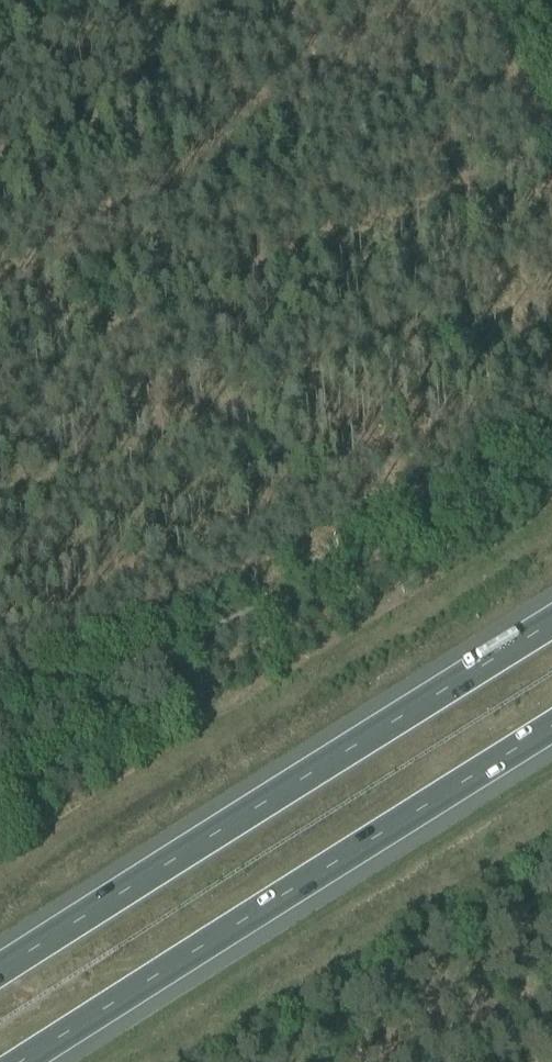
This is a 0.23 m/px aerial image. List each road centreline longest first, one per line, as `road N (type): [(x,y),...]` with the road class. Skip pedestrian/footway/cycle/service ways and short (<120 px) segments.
road 1 (motorway): [(551,628),(0,978)]
road 2 (motorway): [(33,1061),(551,733)]
road 3 (track): [(0,719),(551,451)]

